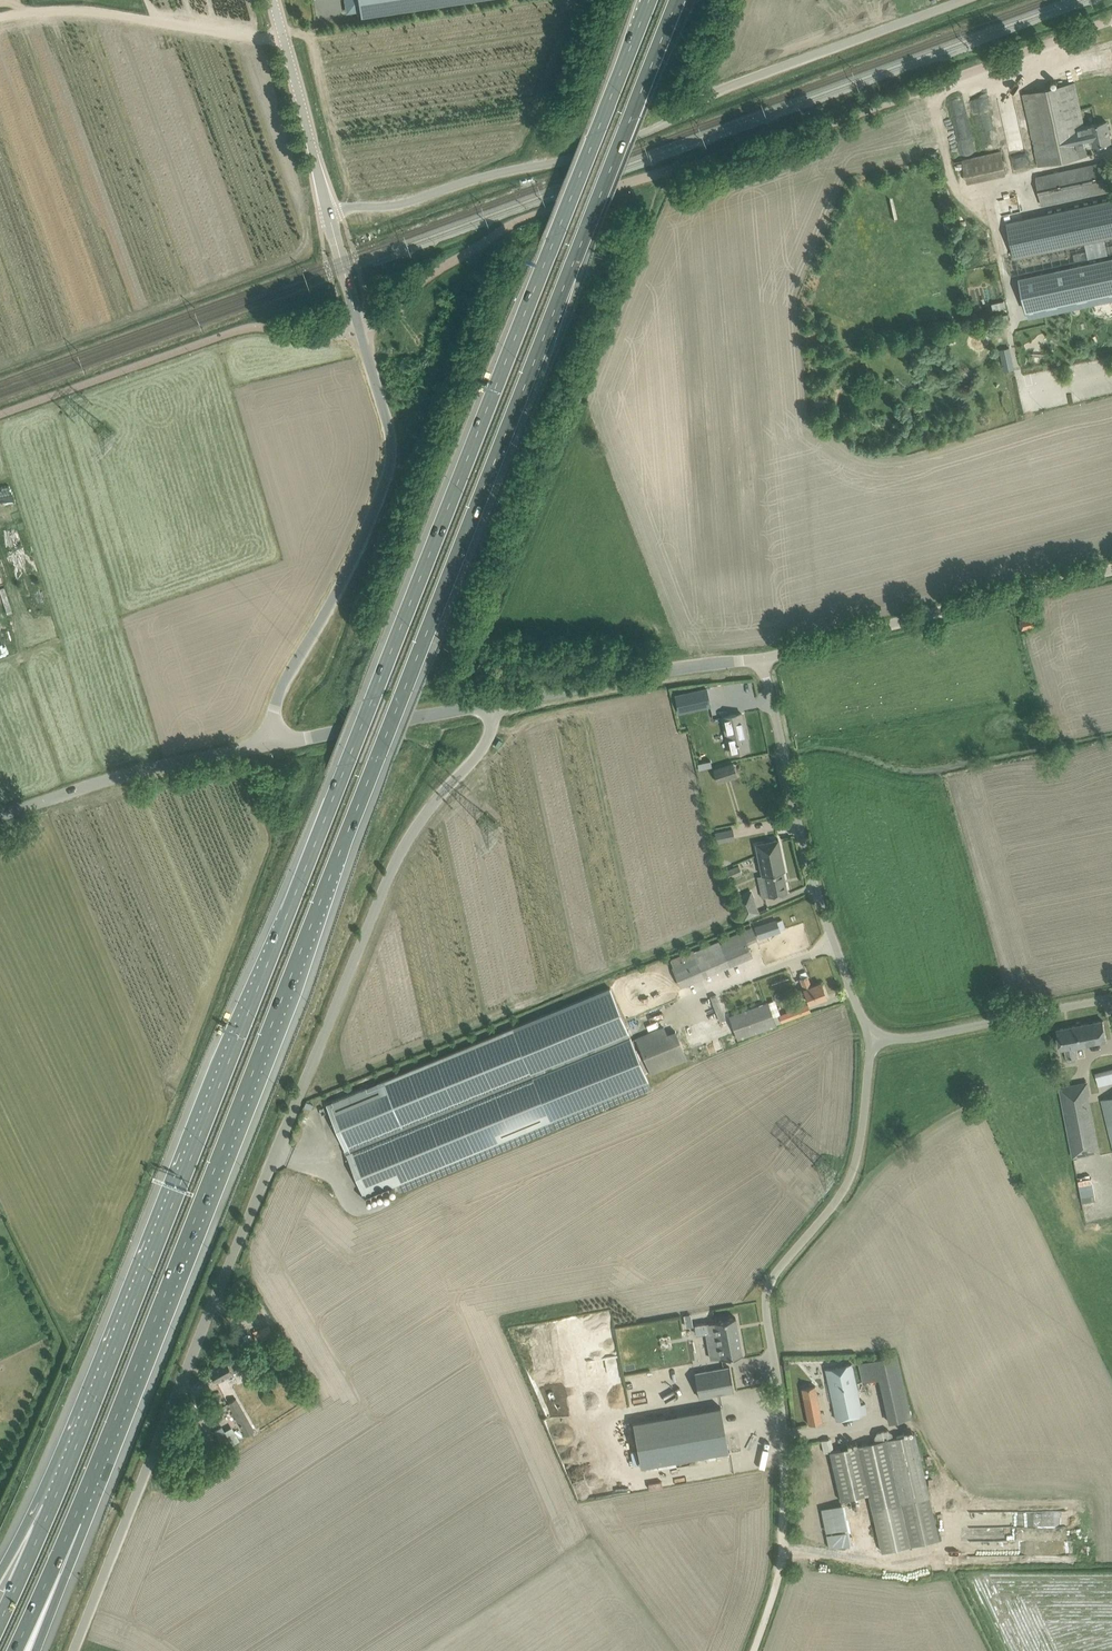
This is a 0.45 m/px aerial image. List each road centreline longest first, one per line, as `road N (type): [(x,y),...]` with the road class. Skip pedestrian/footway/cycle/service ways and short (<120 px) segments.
road 1 (motorway): [(75,1518),(677,0)]
road 2 (motorway): [(648,0),(50,1505)]
road 3 (unclassified): [(77,1650),(381,889),(480,758),(494,703)]
road 4 (unclassified): [(330,215),(557,164),(668,126),(711,96),(970,0)]
road 5 (unclassified): [(269,745),(281,688),(368,528),(394,454),(330,215)]
road 6 (unclassified): [(784,1505),(773,1284),(833,1210),(856,1163),(867,1123),(871,1038)]
road 7 (unclassified): [(762,659),(800,828),(871,1038)]
road 8 (unclassified): [(762,659),(1111,570)]
road 9 (track): [(285,40),(80,11),(0,17)]
road 10 (unclassified): [(0,819),(88,787),(269,745)]
road 11 (unclassified): [(494,703),(762,659)]
road 12 (unclassified): [(871,1038),(937,1033),(1111,997)]
road 13 (unclassified): [(269,745),(494,703)]
road 14 (unclassified): [(330,215),(274,0)]
road 15 (track): [(757,1650),(779,1584),(784,1505)]
road 16 (motorway): [(14,1650),(75,1518)]
road 17 (motorway): [(34,1650),(75,1518)]
road 18 (motorway): [(50,1505),(0,1629)]

